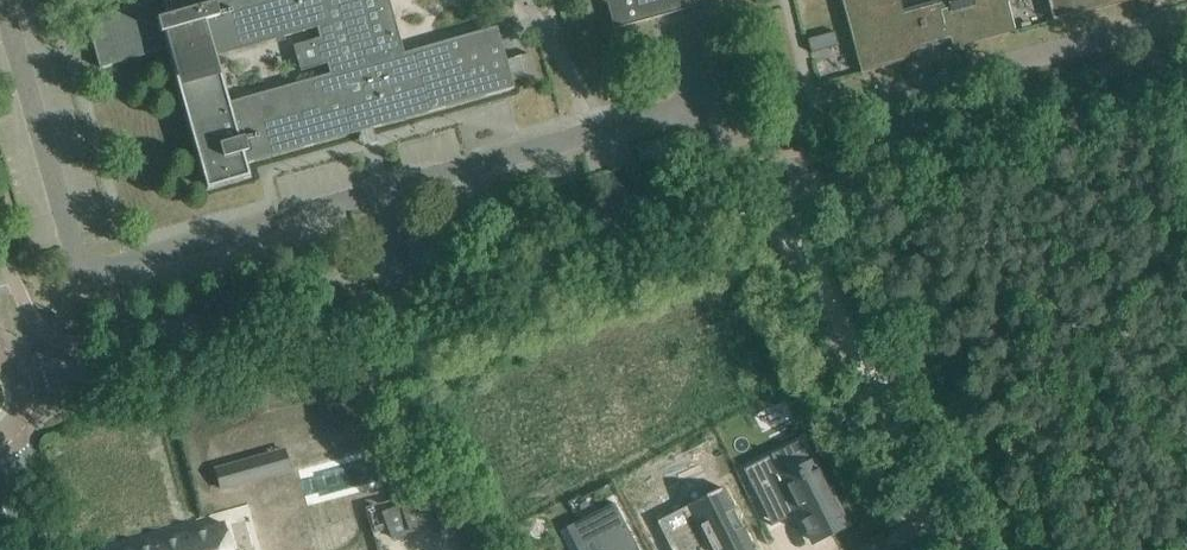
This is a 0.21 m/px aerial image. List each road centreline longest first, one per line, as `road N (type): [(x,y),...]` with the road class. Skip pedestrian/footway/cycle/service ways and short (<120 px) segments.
road 1 (unclassified): [(1186,16),(709,143),(696,100),(390,187)]
road 2 (unclassified): [(390,187),(117,264),(89,264),(74,243),(4,0)]
road 3 (unclassified): [(780,198),(1186,88)]
road 4 (unclassified): [(28,400),(420,295)]
road 5 (unclassified): [(780,198),(948,538)]
road 6 (unclassified): [(420,295),(780,198)]

